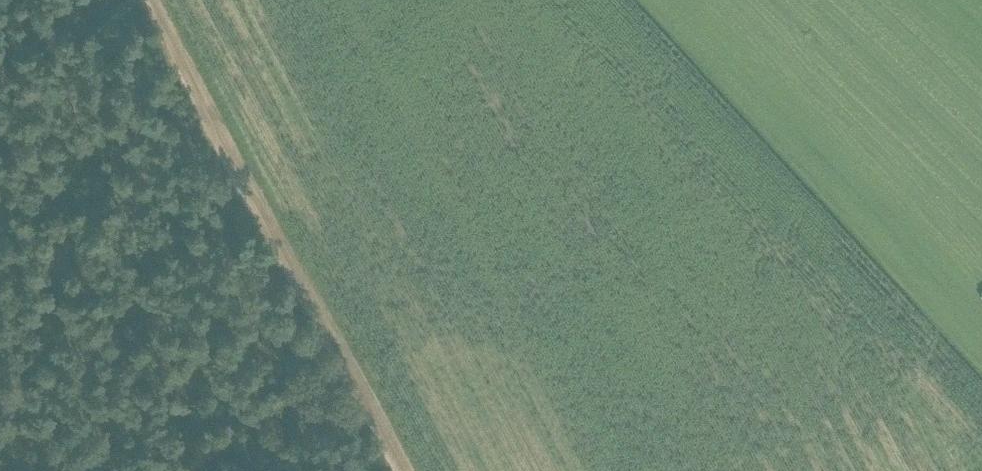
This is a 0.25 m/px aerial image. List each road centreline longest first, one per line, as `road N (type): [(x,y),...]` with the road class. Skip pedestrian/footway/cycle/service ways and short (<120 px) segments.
road 1 (track): [(396,470),(152,0)]

